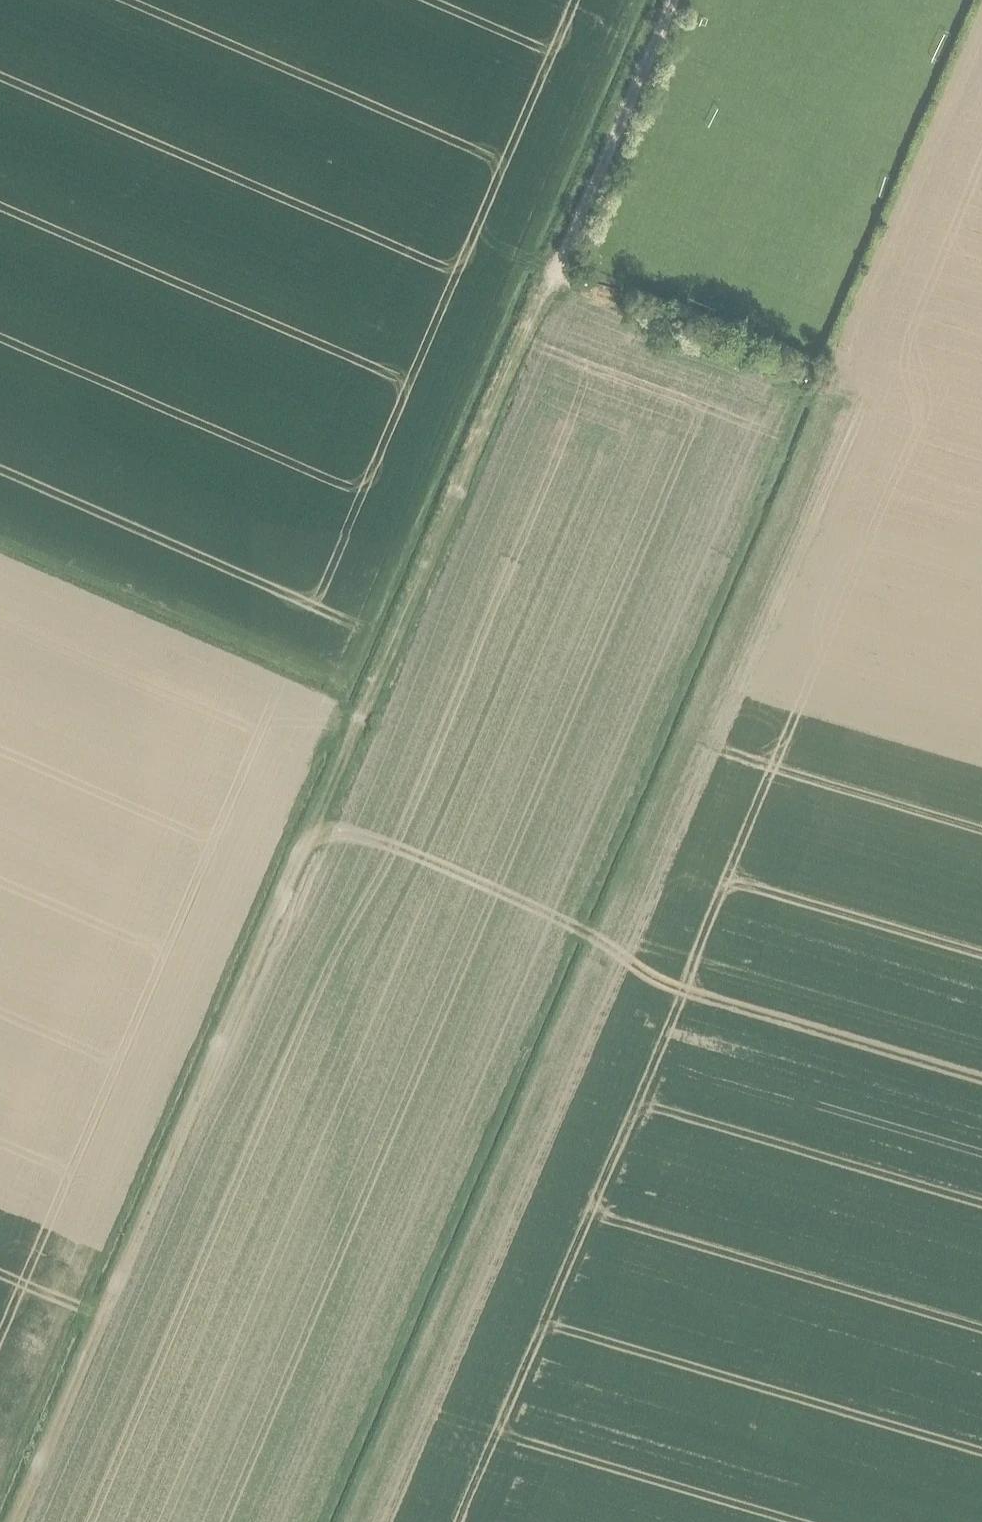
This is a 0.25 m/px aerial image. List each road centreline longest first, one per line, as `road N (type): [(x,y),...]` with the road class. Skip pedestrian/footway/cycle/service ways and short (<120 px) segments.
road 1 (track): [(546,291),(22,1521)]

